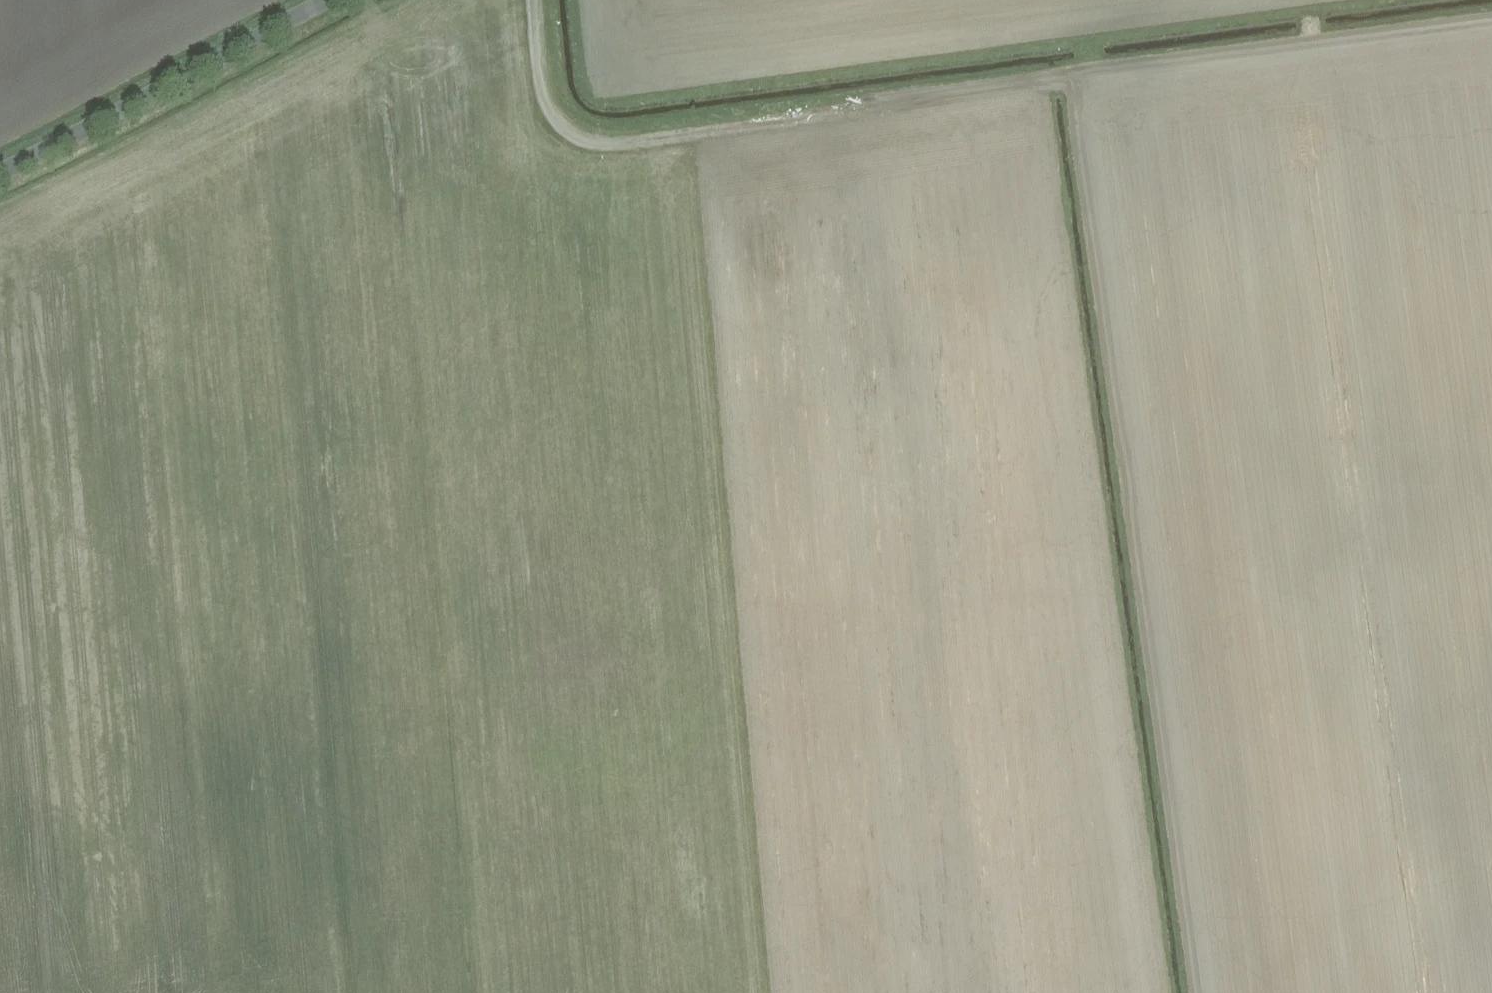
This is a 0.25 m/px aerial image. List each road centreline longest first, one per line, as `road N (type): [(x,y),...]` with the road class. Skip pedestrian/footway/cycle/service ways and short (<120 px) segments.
road 1 (track): [(537,0),(547,85),(570,122),(610,139),(673,137),(1033,75)]
road 2 (tertiary): [(0,165),(330,0)]

